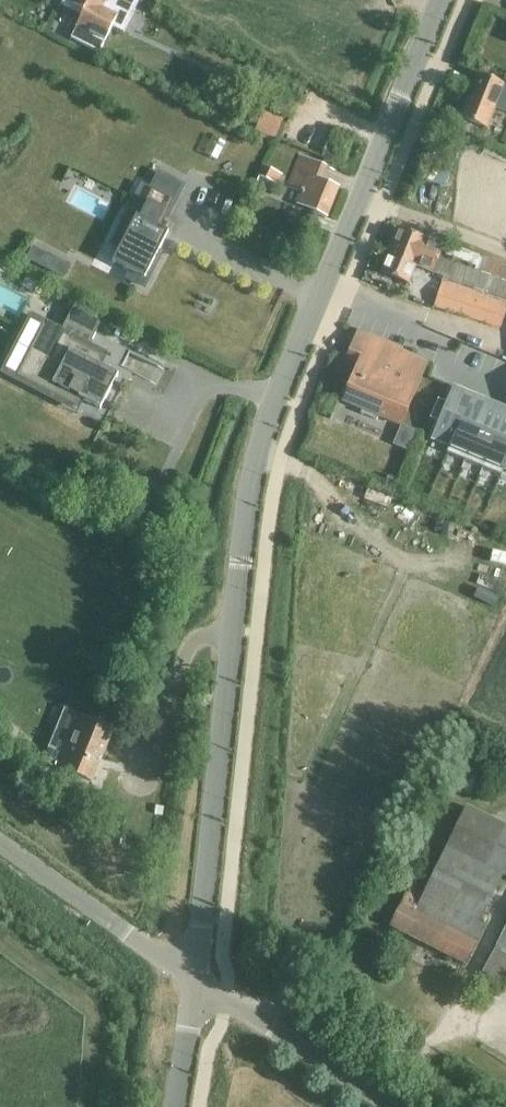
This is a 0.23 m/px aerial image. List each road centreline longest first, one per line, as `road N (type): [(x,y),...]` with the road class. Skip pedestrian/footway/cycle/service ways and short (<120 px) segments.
road 1 (residential): [(197,983),(248,486),(268,419),(442,0)]
road 2 (track): [(250,1016),(270,1009),(307,1013),(425,1065),(469,982)]
road 3 (unclassified): [(197,983),(0,841)]
road 4 (unclassified): [(197,983),(391,1106)]
road 5 (residential): [(176,1106),(197,983)]

